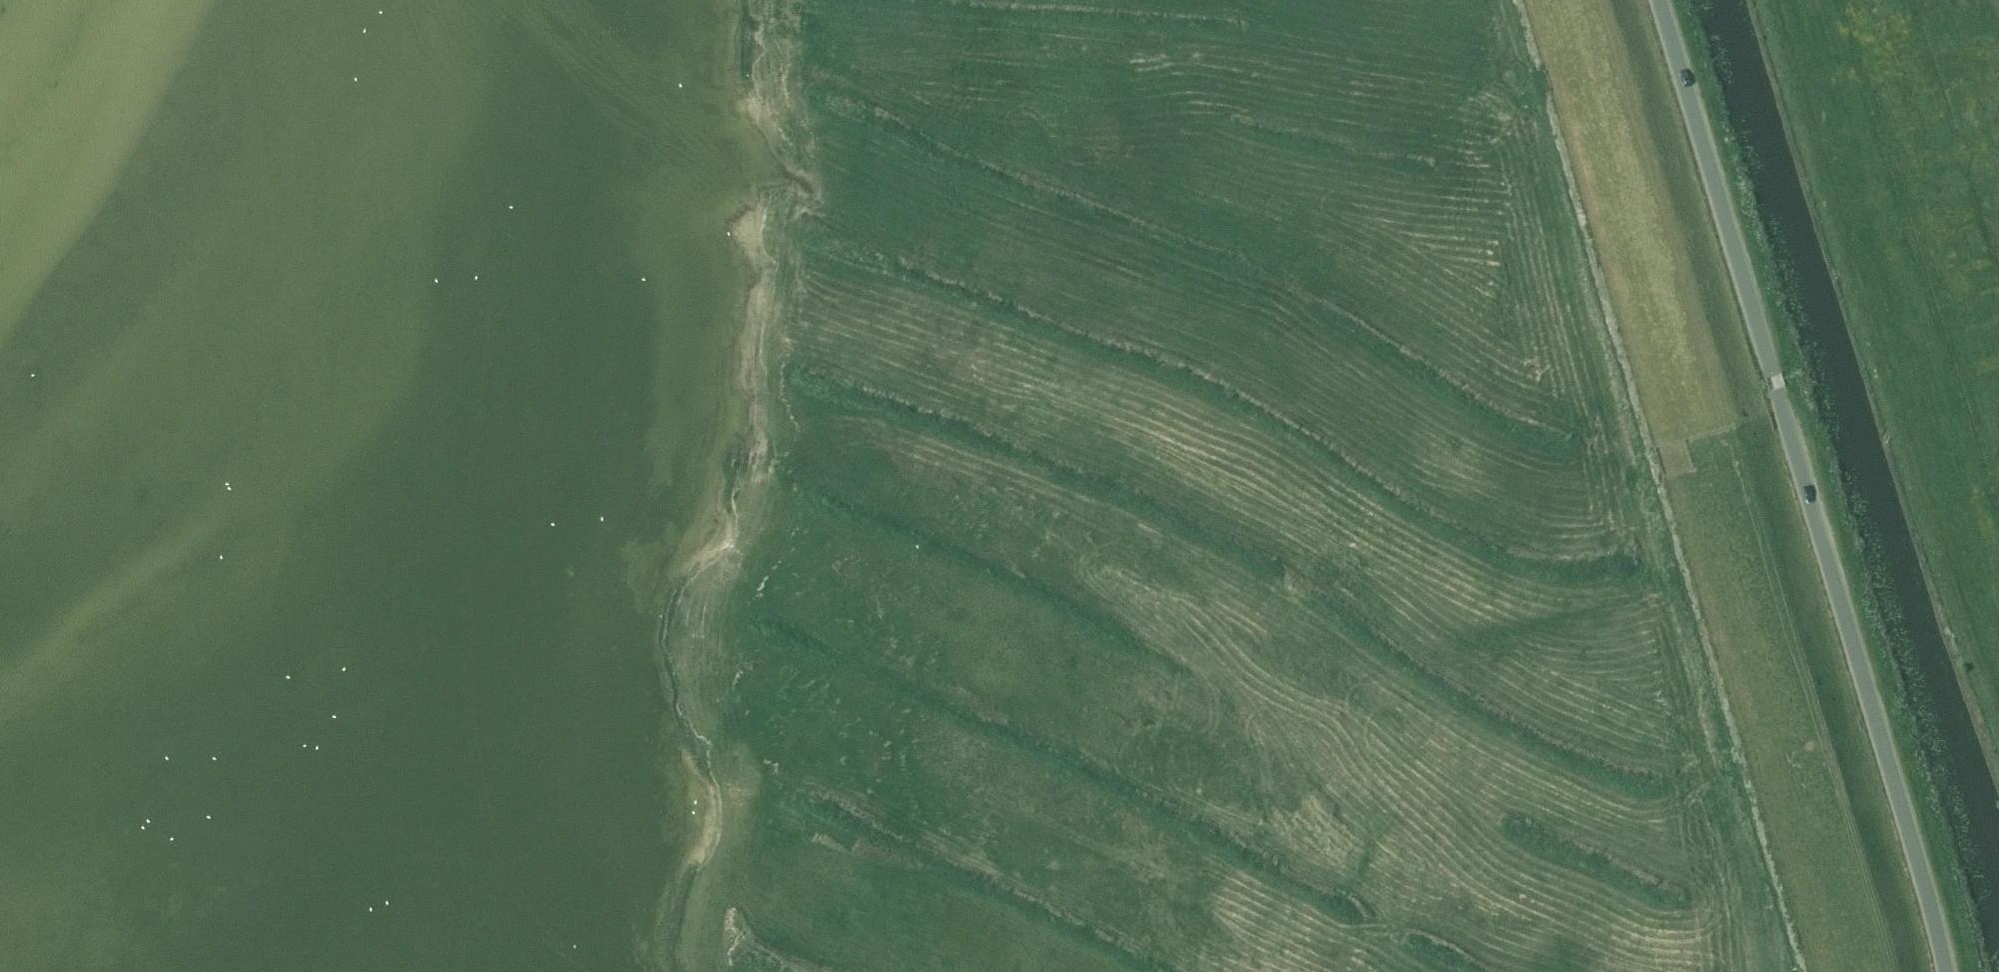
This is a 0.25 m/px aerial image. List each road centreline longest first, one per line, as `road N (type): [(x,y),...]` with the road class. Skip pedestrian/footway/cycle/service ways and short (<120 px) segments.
road 1 (tertiary): [(1947,971),(1659,0)]

